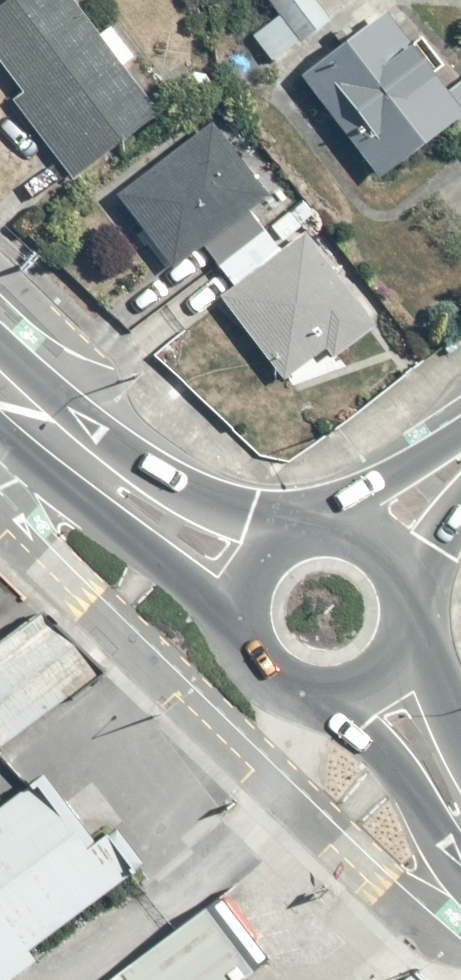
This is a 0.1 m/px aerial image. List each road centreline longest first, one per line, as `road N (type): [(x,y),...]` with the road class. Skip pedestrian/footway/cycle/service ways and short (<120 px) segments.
road 1 (secondary): [(240,626),(105,518),(65,449)]
road 2 (secondary): [(65,449),(135,465),(185,496),(293,534)]
road 3 (secondary): [(460,853),(430,828),(360,731),(324,707)]
road 4 (tertiary): [(317,529),(460,437)]
road 5 (secondary): [(413,632),(460,752)]
road 6 (secondary): [(324,707),(272,689),(253,669),(240,626)]
road 7 (secondary): [(413,632),(380,679),(356,698),(324,707)]

